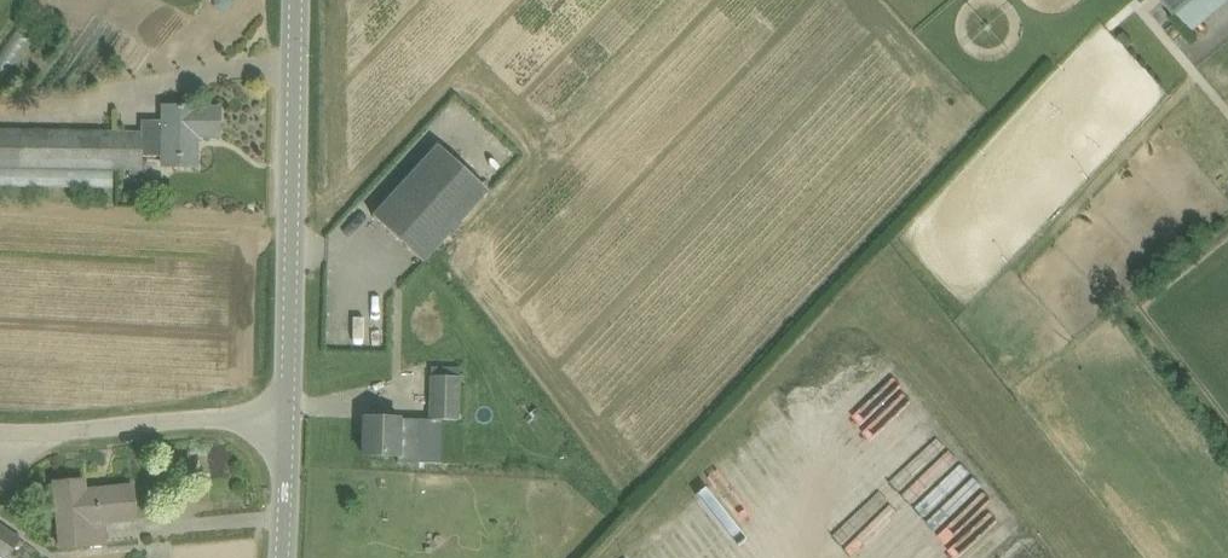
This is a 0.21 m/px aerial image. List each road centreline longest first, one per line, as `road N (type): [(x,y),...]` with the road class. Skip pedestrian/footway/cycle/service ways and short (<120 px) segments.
road 1 (tertiary): [(287,414),(298,0)]
road 2 (unclassified): [(287,414),(0,431)]
road 3 (tertiary): [(281,557),(287,414)]

